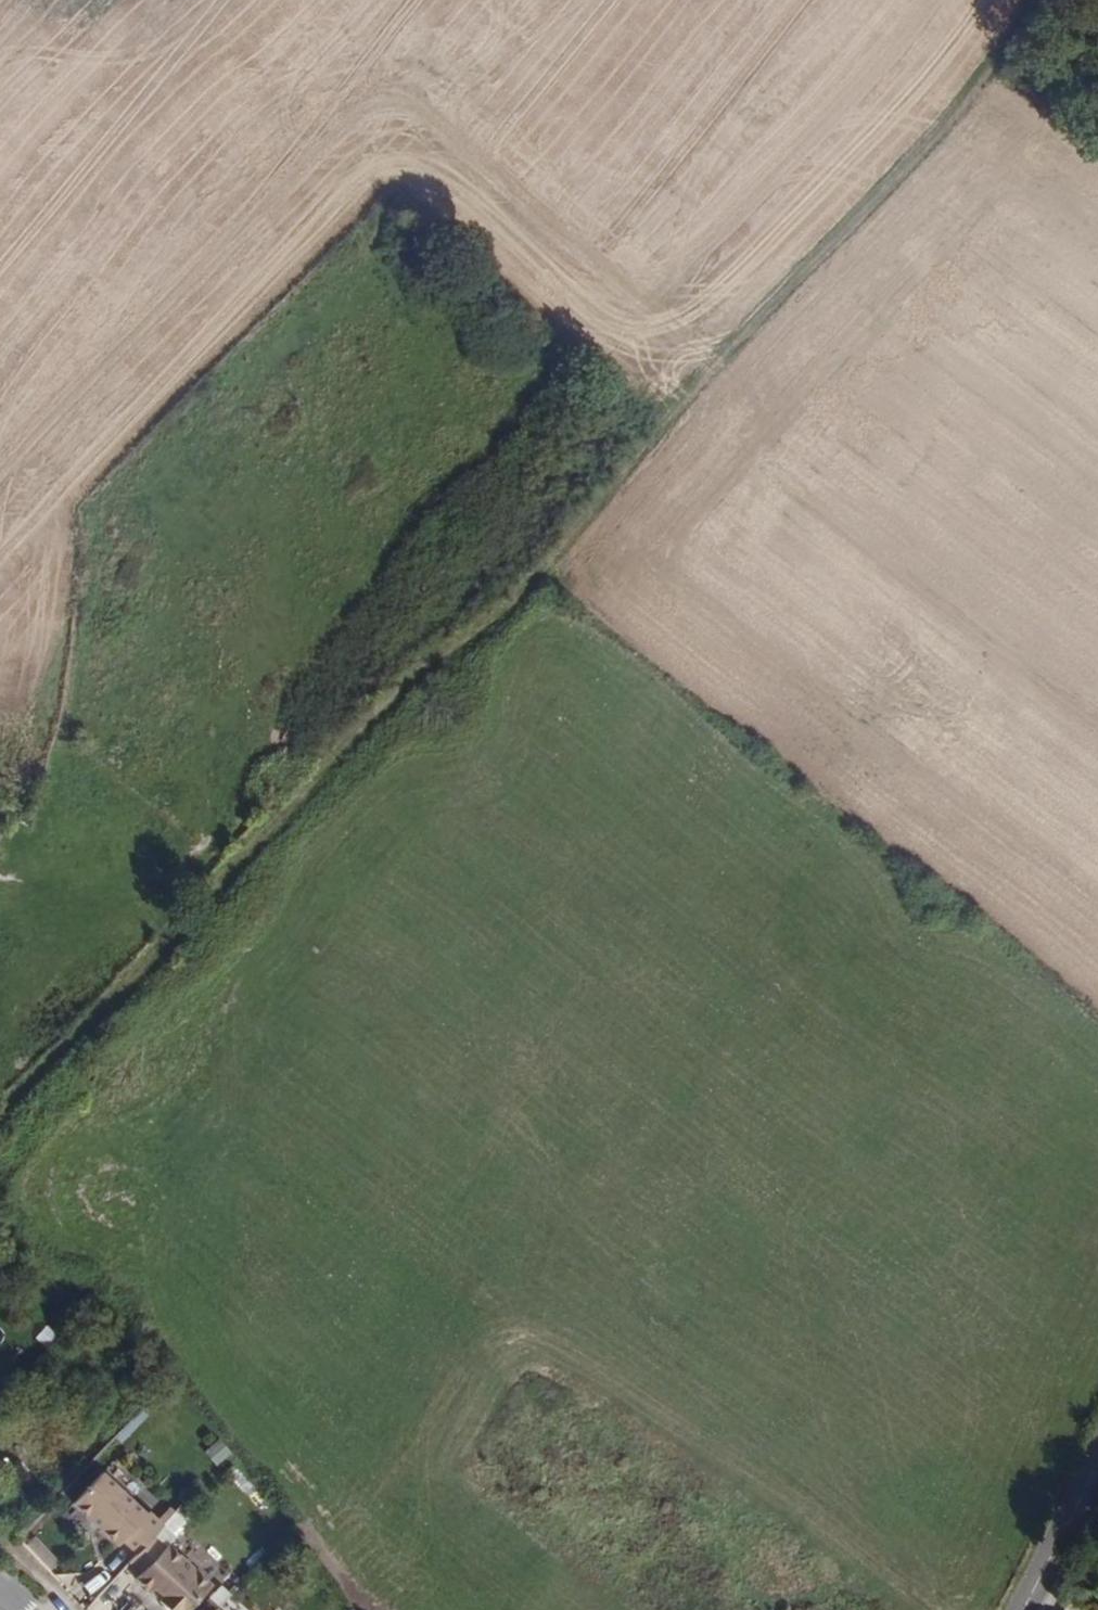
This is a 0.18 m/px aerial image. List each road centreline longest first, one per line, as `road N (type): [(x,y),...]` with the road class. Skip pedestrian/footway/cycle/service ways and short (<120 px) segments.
road 1 (track): [(0,1111),(966,101),(1032,0)]
road 2 (tertiary): [(1022,1609),(1097,1467)]

